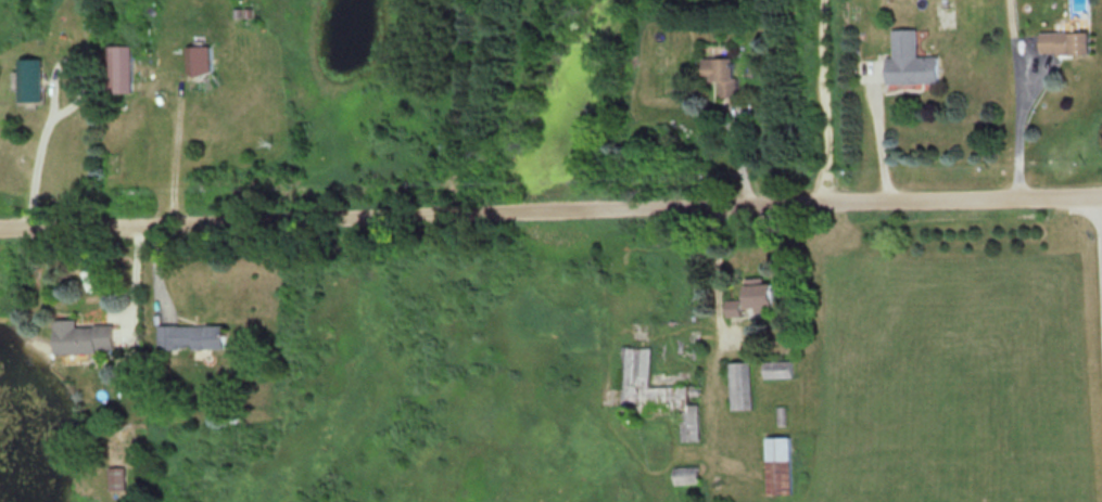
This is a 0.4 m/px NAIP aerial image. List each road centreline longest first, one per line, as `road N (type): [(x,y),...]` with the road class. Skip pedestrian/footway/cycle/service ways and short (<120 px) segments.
road 1 (residential): [(0,222),(1101,194)]

